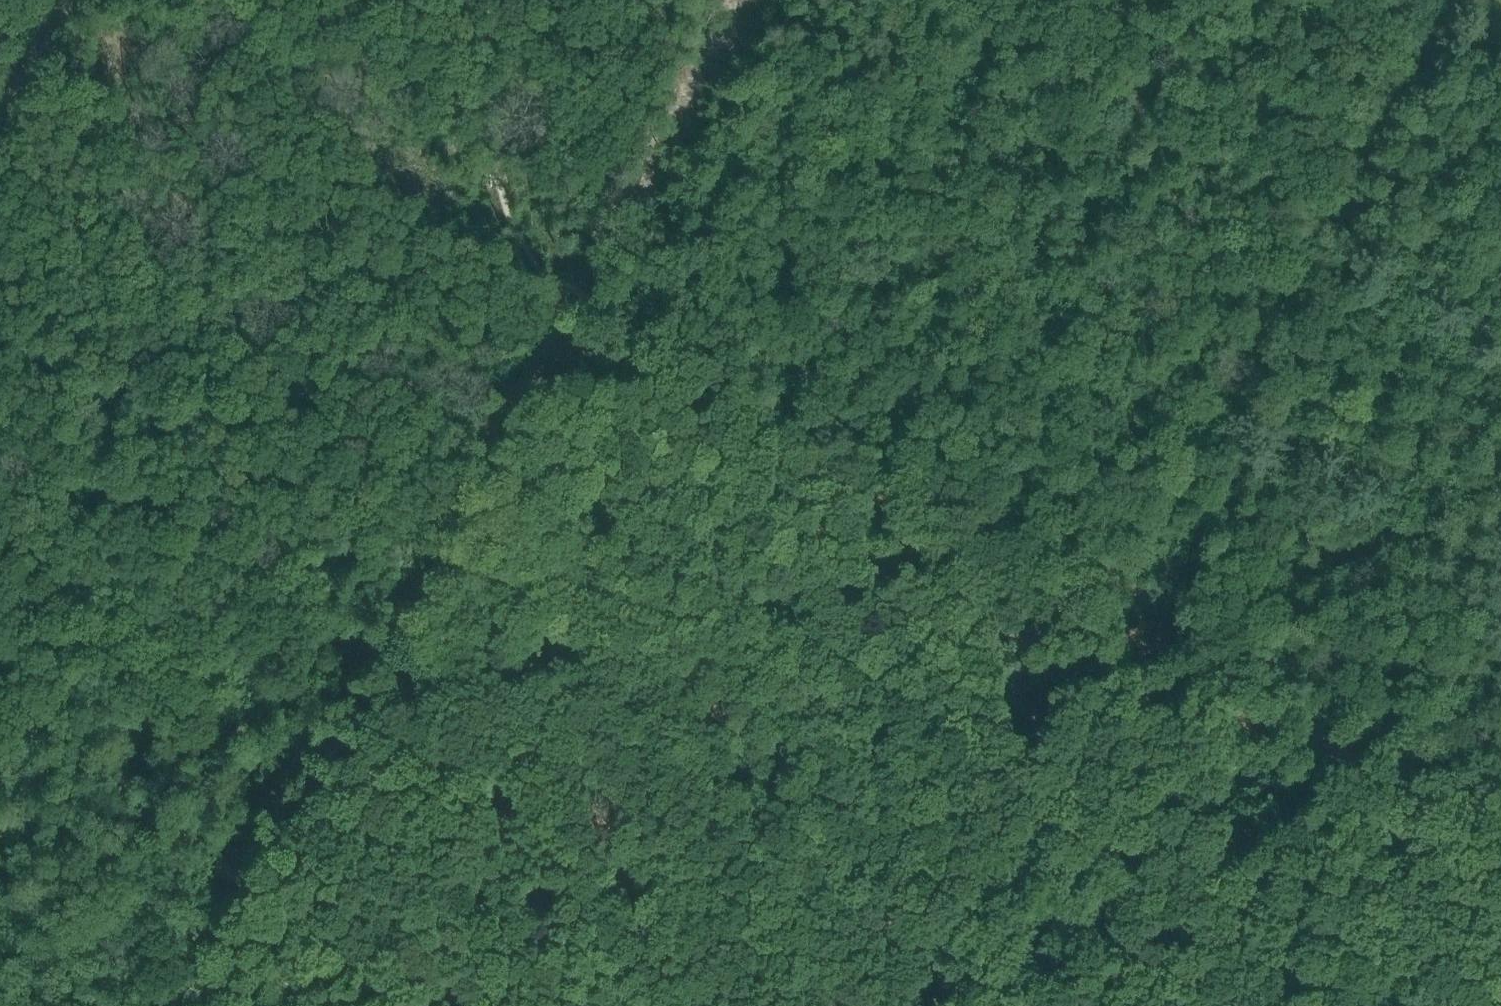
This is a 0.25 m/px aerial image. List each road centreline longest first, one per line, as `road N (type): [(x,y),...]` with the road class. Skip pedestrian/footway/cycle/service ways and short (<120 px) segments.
road 1 (track): [(393,1005),(0,691)]
road 2 (track): [(63,0),(0,109)]

